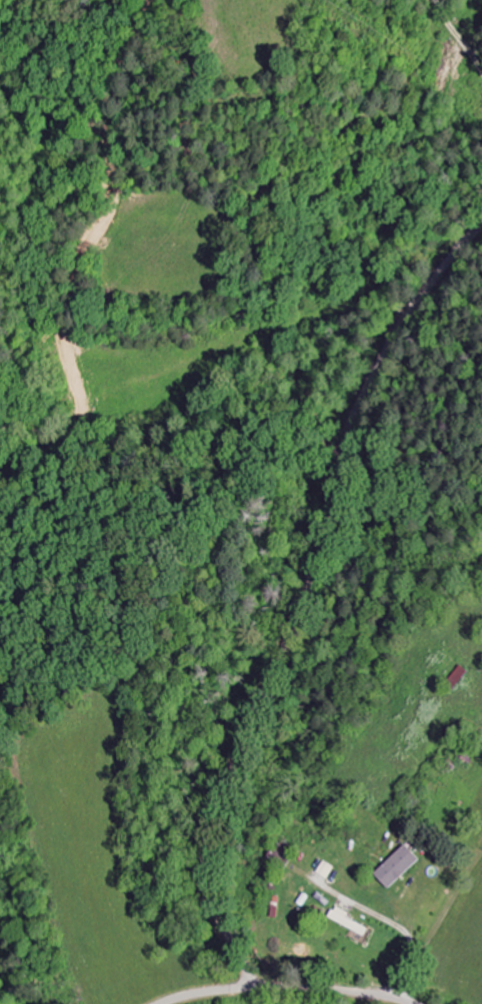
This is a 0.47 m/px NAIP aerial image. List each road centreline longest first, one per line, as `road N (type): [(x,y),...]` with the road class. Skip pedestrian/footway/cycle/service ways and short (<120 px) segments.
road 1 (residential): [(252,988),(210,901),(211,832),(309,588),(365,394),(395,337),(481,219)]
road 2 (residential): [(319,554),(309,478),(238,407),(131,384)]
road 3 (residential): [(410,1003),(291,987),(165,1003)]

